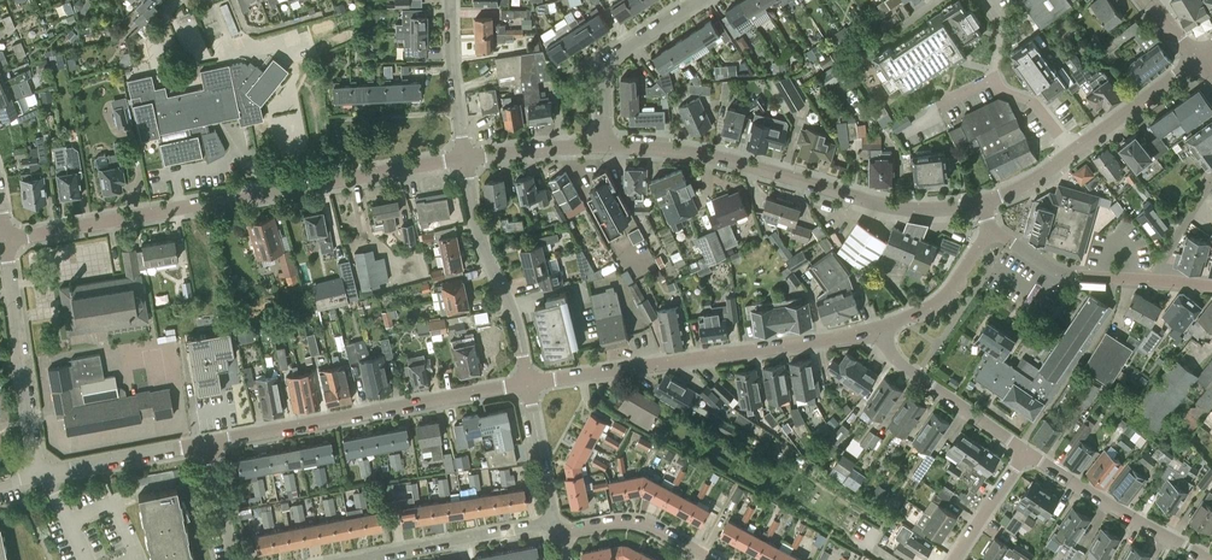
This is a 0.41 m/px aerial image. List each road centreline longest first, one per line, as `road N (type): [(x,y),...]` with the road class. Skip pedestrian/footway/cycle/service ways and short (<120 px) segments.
road 1 (residential): [(5,239),(465,159)]
road 2 (residential): [(605,146),(719,158),(897,208),(981,202)]
road 3 (residential): [(527,385),(881,329)]
road 4 (residential): [(208,445),(527,385)]
road 5 (residential): [(39,476),(5,239)]
road 6 (residential): [(527,385),(514,323),(474,218),(465,159)]
road 7 (residential): [(1210,559),(1026,451)]
road 8 (residential): [(351,559),(554,524)]
road 9 (residential): [(1026,451),(895,359),(881,329)]
road 10 (residential): [(605,146),(609,62),(696,0)]
road 11 (residential): [(1152,280),(1064,274),(990,229)]
road 12 (residential): [(39,476),(208,445)]
road 13 (residential): [(712,559),(633,523),(557,535)]
road 14 (residential): [(465,159),(451,0)]
road 15 (residential): [(1071,153),(1198,58)]
road 16 (residential): [(881,329),(938,302),(990,229)]
road 17 (residential): [(554,524),(527,385)]
road 18 (residential): [(465,159),(605,146)]
road 19 (residential): [(955,559),(1026,451)]
road 20 (residential): [(1152,280),(1211,168)]

